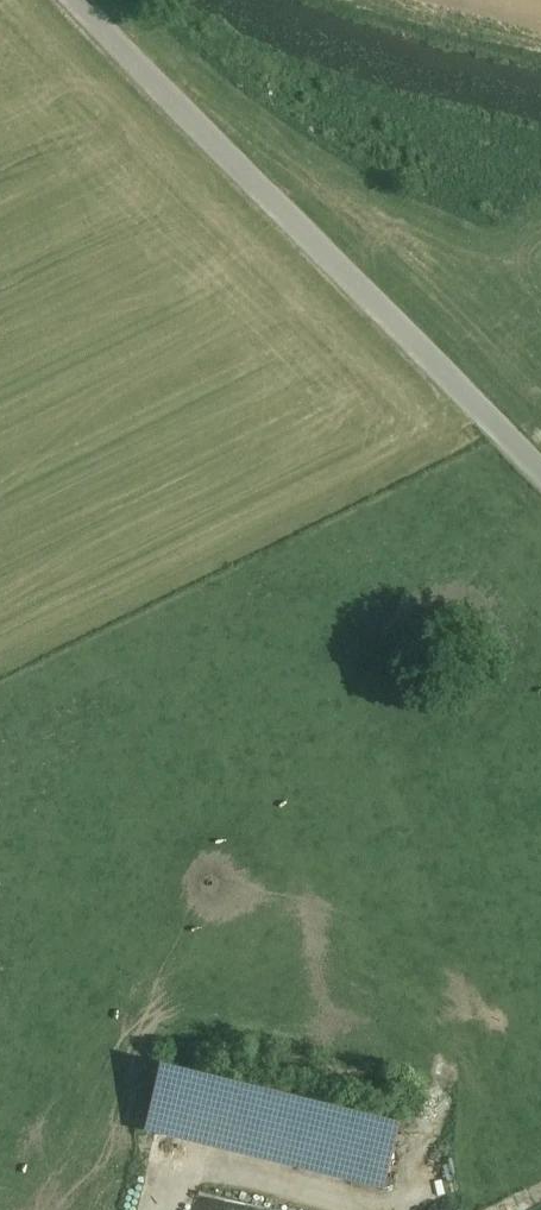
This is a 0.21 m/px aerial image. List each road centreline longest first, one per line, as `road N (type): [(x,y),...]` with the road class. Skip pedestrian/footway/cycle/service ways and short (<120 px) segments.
road 1 (unclassified): [(76,0),(540,486)]

